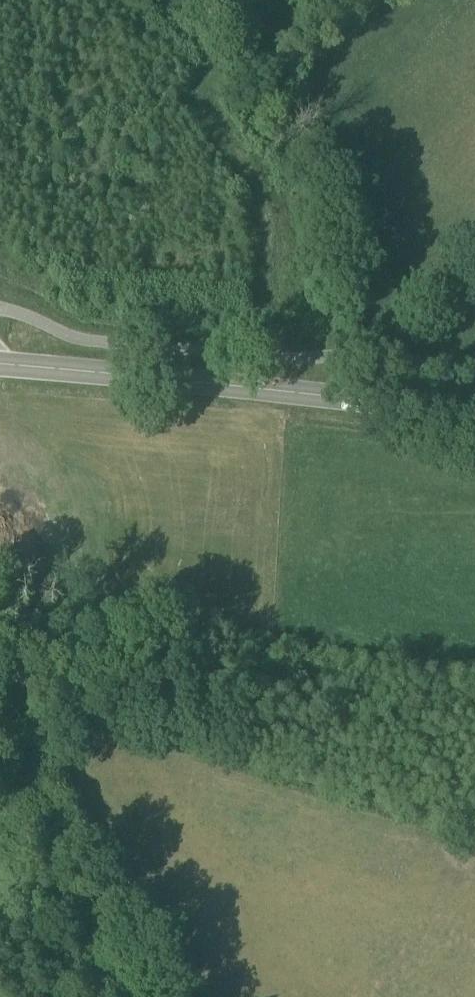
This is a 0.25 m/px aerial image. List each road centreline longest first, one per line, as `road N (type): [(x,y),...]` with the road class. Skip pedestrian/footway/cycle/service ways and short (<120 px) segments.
road 1 (secondary): [(474,420),(0,366)]

